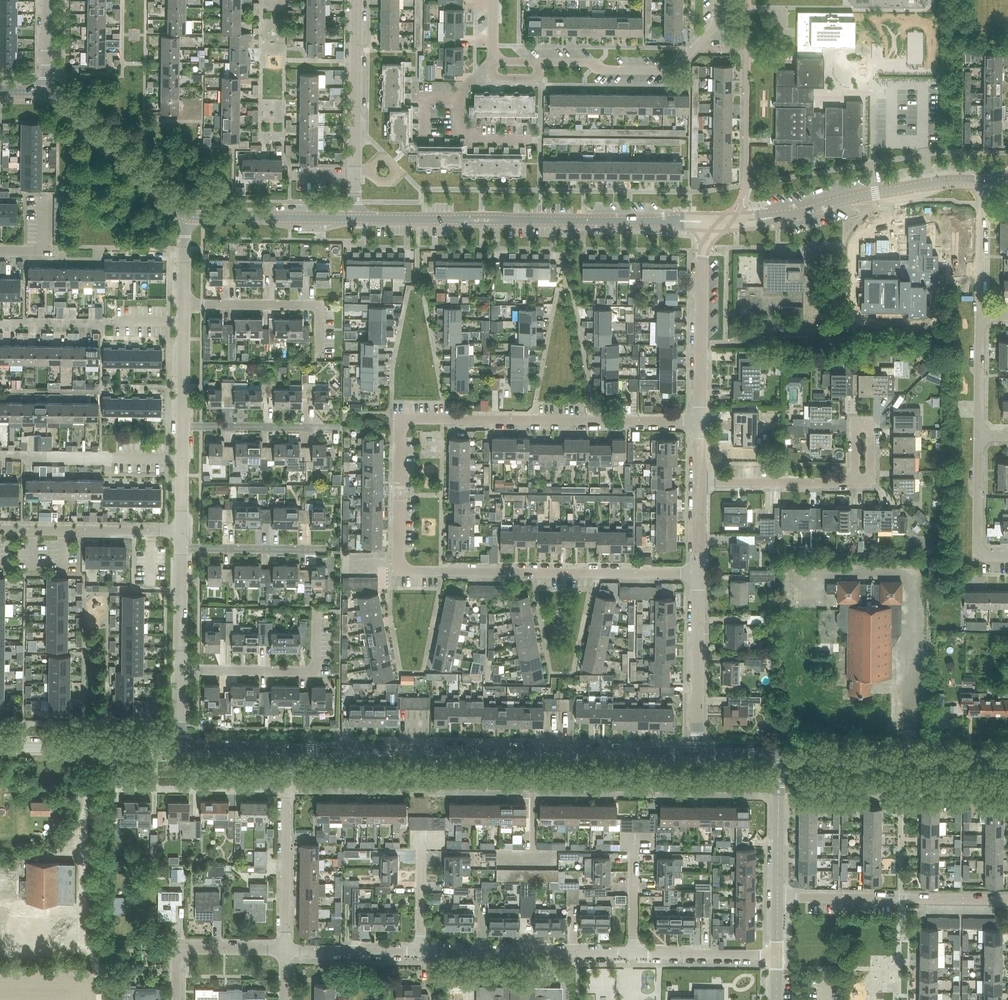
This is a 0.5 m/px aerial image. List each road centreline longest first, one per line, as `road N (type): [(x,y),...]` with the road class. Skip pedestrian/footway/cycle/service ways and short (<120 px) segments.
road 1 (residential): [(699,574),(398,571),(399,437),(399,419),(700,422)]
road 2 (tertiary): [(697,755),(287,751)]
road 3 (residential): [(1007,900),(777,897)]
road 4 (tertiary): [(1007,758),(779,756)]
road 5 (residential): [(717,0),(716,26),(671,70),(538,62)]
road 6 (unclassified): [(355,219),(357,0)]
road 7 (unclassified): [(633,954),(421,952)]
road 8 (tertiary): [(981,182),(881,192),(779,217)]
road 9 (residential): [(700,422),(702,259),(720,227)]
road 10 (unclassified): [(284,950),(287,751)]
road 11 (residential): [(180,671),(316,672),(316,609)]
road 12 (tertiary): [(188,217),(44,93)]
road 13 (residential): [(319,360),(320,306),(184,304)]
road 14 (residential): [(182,532),(0,530)]
road 15 (residential): [(697,755),(699,574)]
road 16 (tertiary): [(179,750),(0,748)]
road 17 (tertiary): [(670,222),(493,220)]
road 18 (tertiary): [(355,219),(188,217)]
road 19 (residential): [(341,428),(183,427)]
road 20 (residential): [(176,999),(177,949),(284,950)]
road 21 (residential): [(700,482),(854,483)]
road 22 (residential): [(1007,556),(978,556),(979,436)]
road 23 (residential): [(182,549),(328,550)]
road 24 (unclassified): [(777,955),(633,954)]
road 25 (unclassified): [(777,897),(779,756)]
road 26 (unclassified): [(421,952),(284,950)]
road 27 (residential): [(980,316),(981,182)]
road 28 (unclassified): [(180,671),(182,549)]
road 29 (residential): [(854,483),(871,478),(866,426),(856,426),(854,467)]
road 30 (residential): [(979,436),(980,316)]

